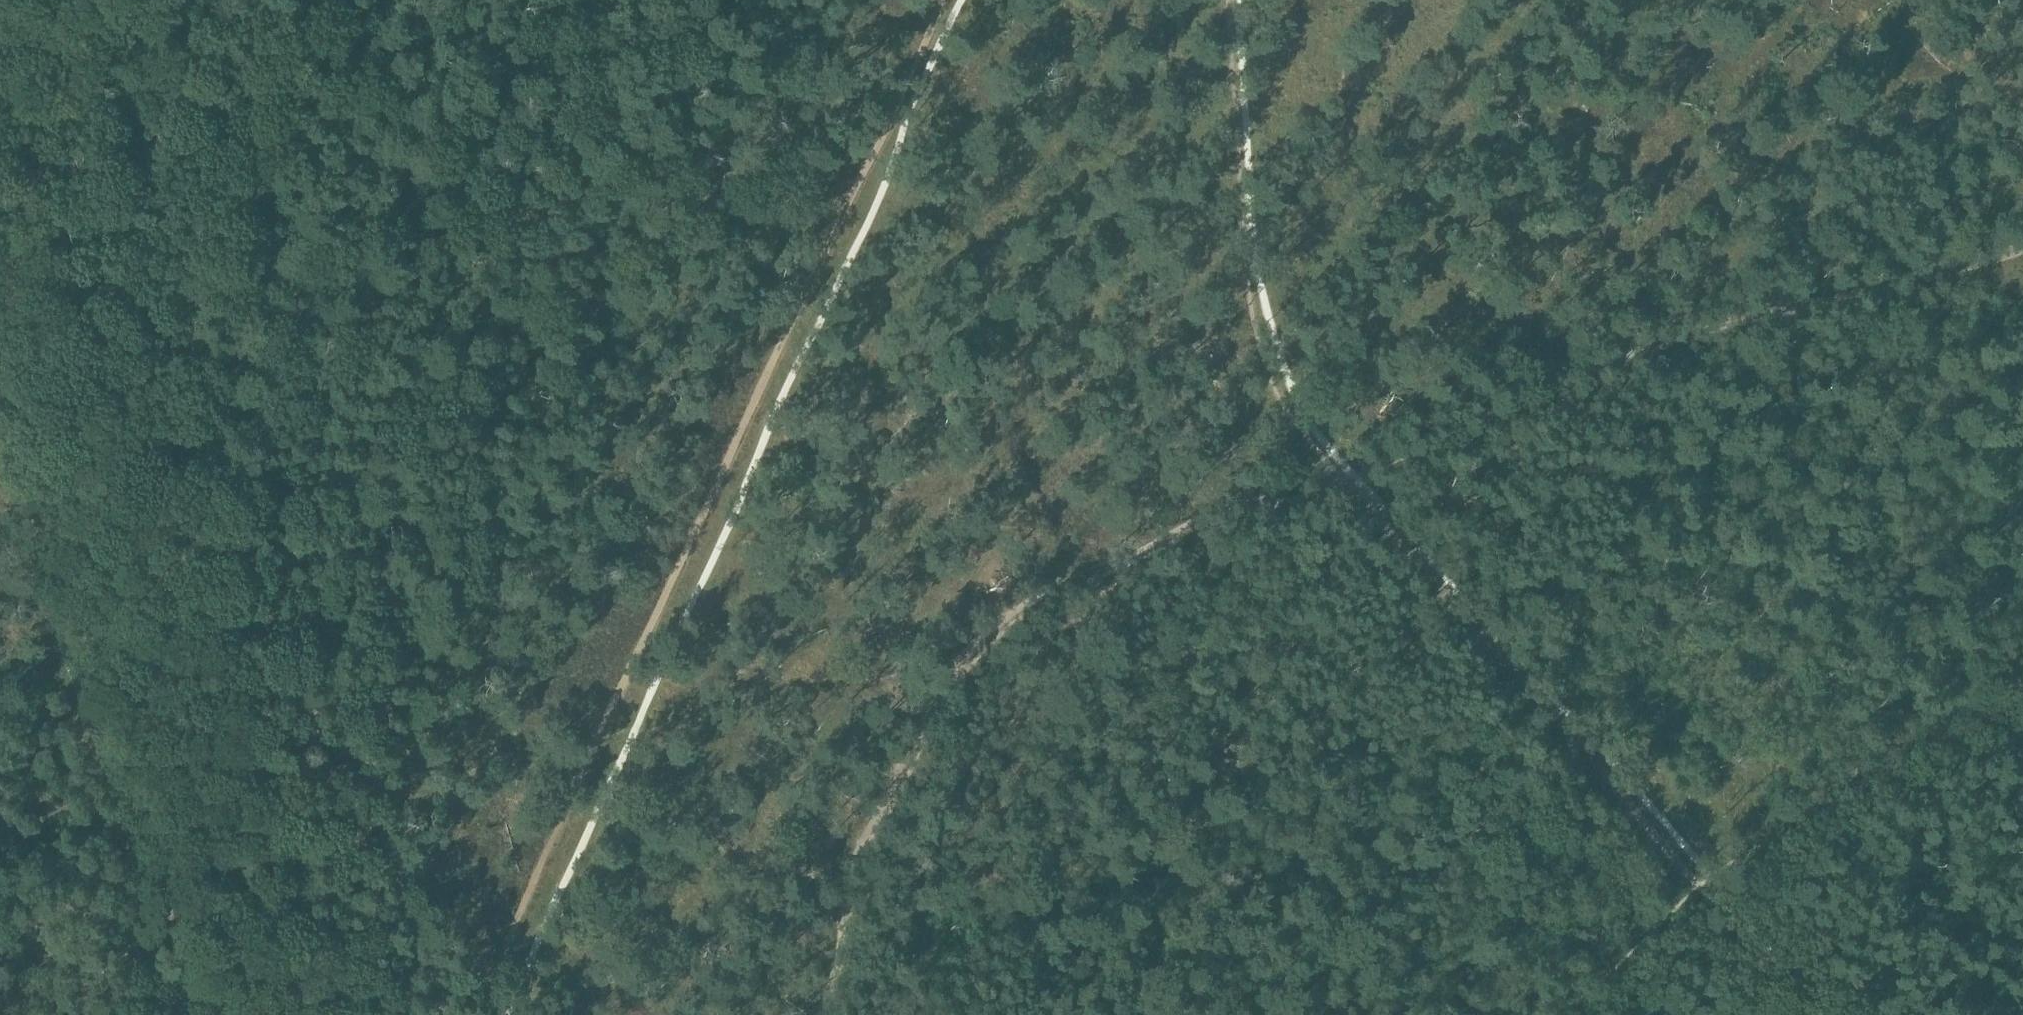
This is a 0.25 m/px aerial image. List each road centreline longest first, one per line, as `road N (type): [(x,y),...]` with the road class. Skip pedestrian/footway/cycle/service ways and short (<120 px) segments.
road 1 (track): [(279,1014),(0,267)]

